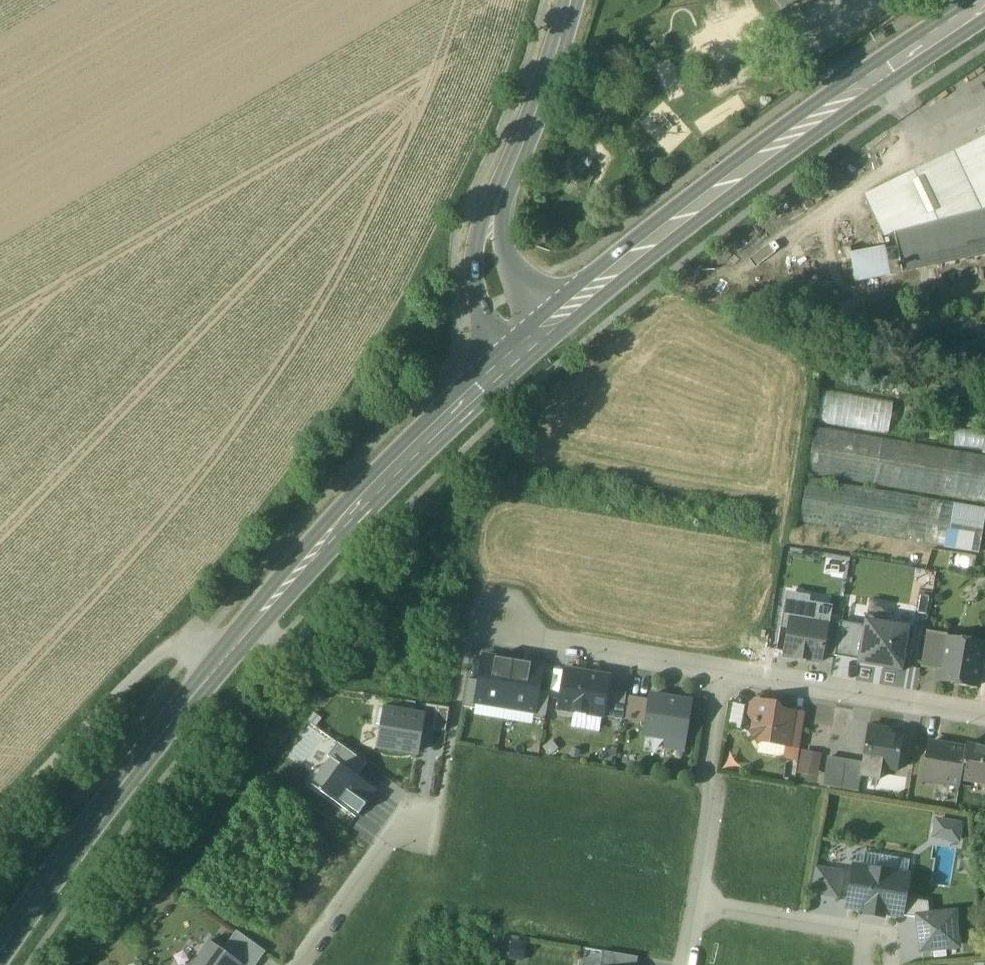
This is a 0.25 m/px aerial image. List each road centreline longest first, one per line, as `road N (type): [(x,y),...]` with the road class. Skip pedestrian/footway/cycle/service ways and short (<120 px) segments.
road 1 (secondary): [(545,347),(774,165),(984,21)]
road 2 (secondary): [(969,0),(693,193),(534,322)]
road 3 (secondary): [(0,950),(259,618)]
road 4 (secondary): [(498,355),(331,517),(273,588),(259,618)]
road 5 (secondary): [(259,618),(512,376)]
road 6 (track): [(225,657),(194,647),(167,650),(0,812)]
road 7 (residential): [(984,716),(723,672)]
road 8 (residential): [(694,904),(723,672)]
road 9 (residential): [(723,672),(546,641),(498,618)]
road 10 (secondary): [(501,194),(569,0)]
road 11 (residential): [(694,904),(856,932),(878,962)]
road 12 (track): [(468,635),(280,641)]
road 13 (residential): [(300,964),(383,847),(416,825)]
road 14 (secondary): [(501,194),(474,248),(480,314),(498,355)]
road 15 (secondary): [(534,322),(503,246),(501,194)]

